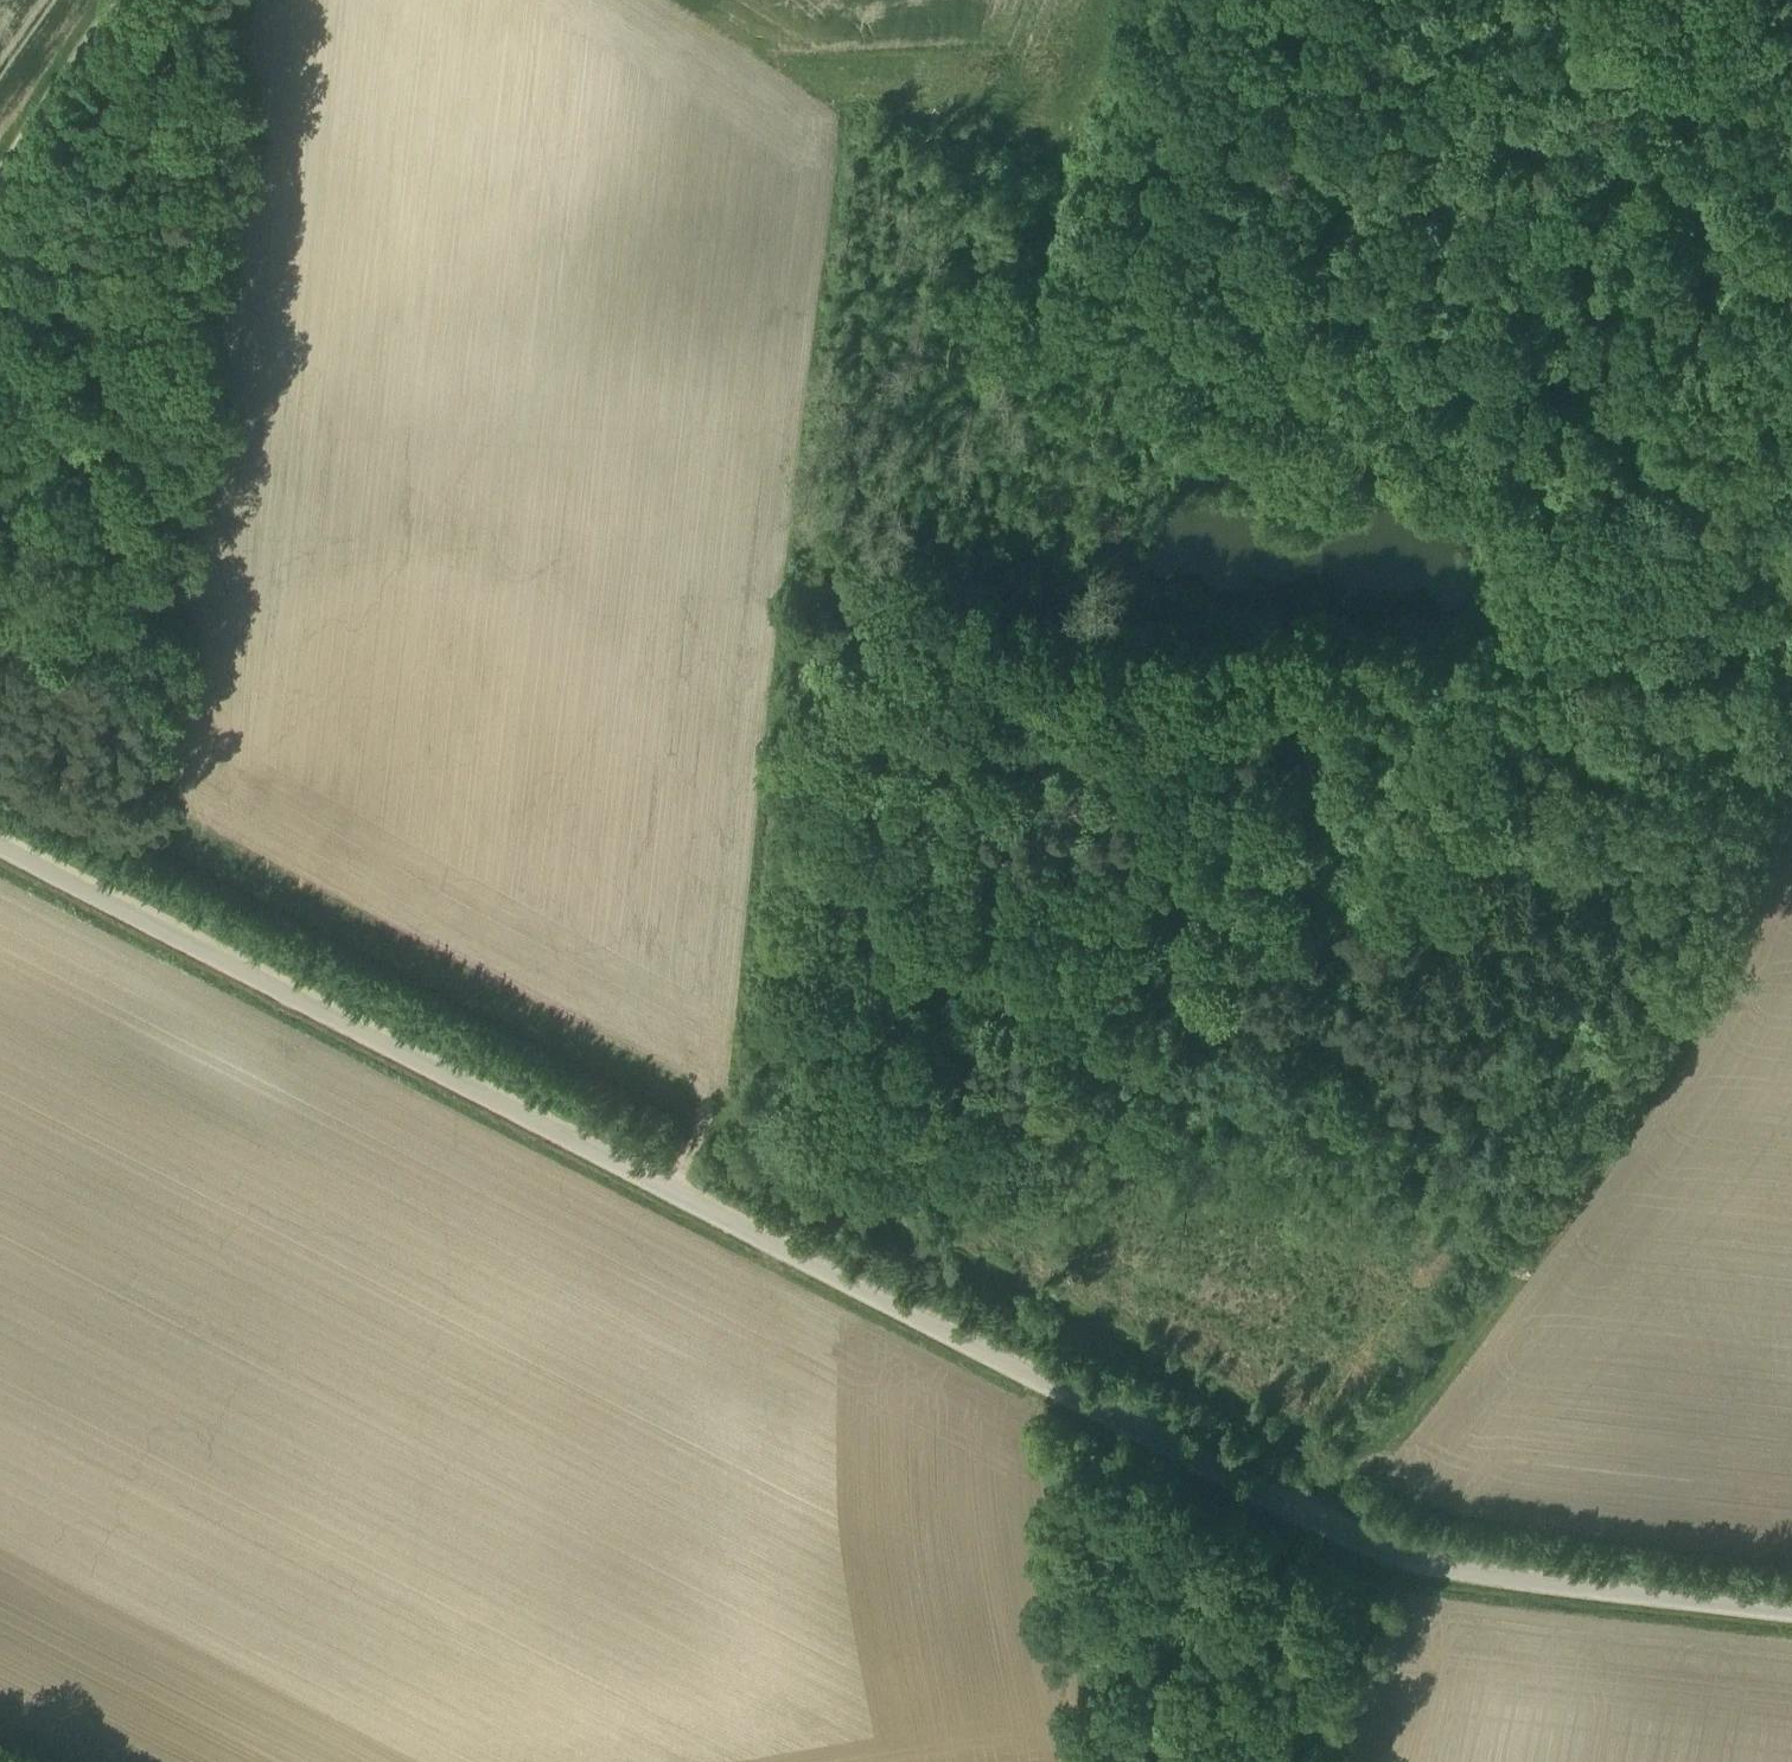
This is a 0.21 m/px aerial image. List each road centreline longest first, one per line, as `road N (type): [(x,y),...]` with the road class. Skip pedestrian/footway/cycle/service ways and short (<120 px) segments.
road 1 (unclassified): [(1791,1612),(1465,1571),(1313,1522),(0,844)]
road 2 (track): [(670,1189),(703,1123),(736,1115),(798,1143),(882,1126),(933,1061)]
road 3 (unclassified): [(122,0),(0,187)]

